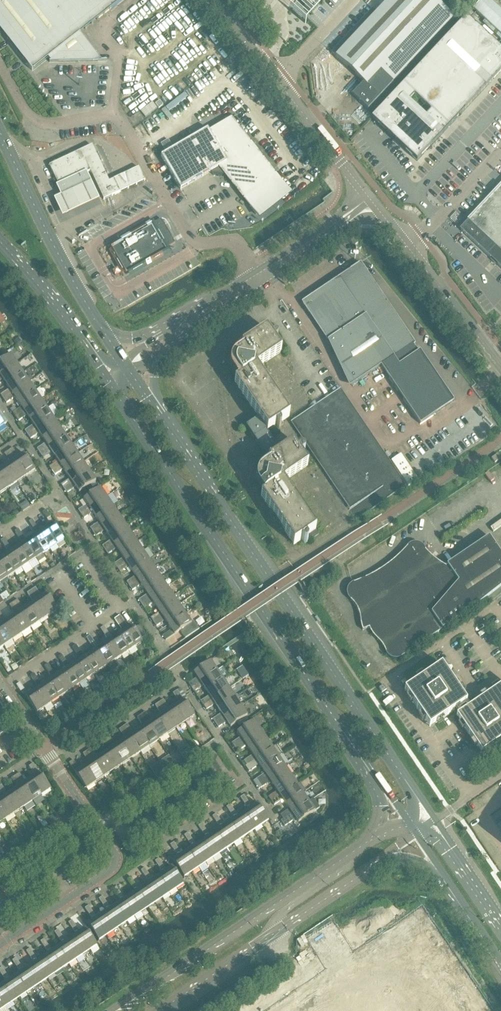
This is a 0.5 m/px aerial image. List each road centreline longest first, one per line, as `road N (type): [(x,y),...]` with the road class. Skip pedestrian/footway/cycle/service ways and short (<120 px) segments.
road 1 (secondary): [(106,379),(384,786)]
road 2 (secondary): [(436,825),(165,424)]
road 3 (residential): [(3,686),(95,823),(112,864),(0,943)]
road 4 (primary): [(373,838),(113,1010)]
road 5 (primary): [(161,1010),(387,860)]
road 6 (unclassified): [(159,355),(374,205)]
road 7 (unclassified): [(365,194),(152,337)]
road 8 (secondary): [(104,332),(0,131)]
road 9 (residential): [(3,686),(120,608),(82,552)]
road 10 (secondary): [(0,246),(67,319),(106,379)]
road 11 (unclassified): [(500,368),(407,246)]
road 12 (unclassified): [(365,194),(277,84)]
road 13 (unclassified): [(407,246),(500,151)]

